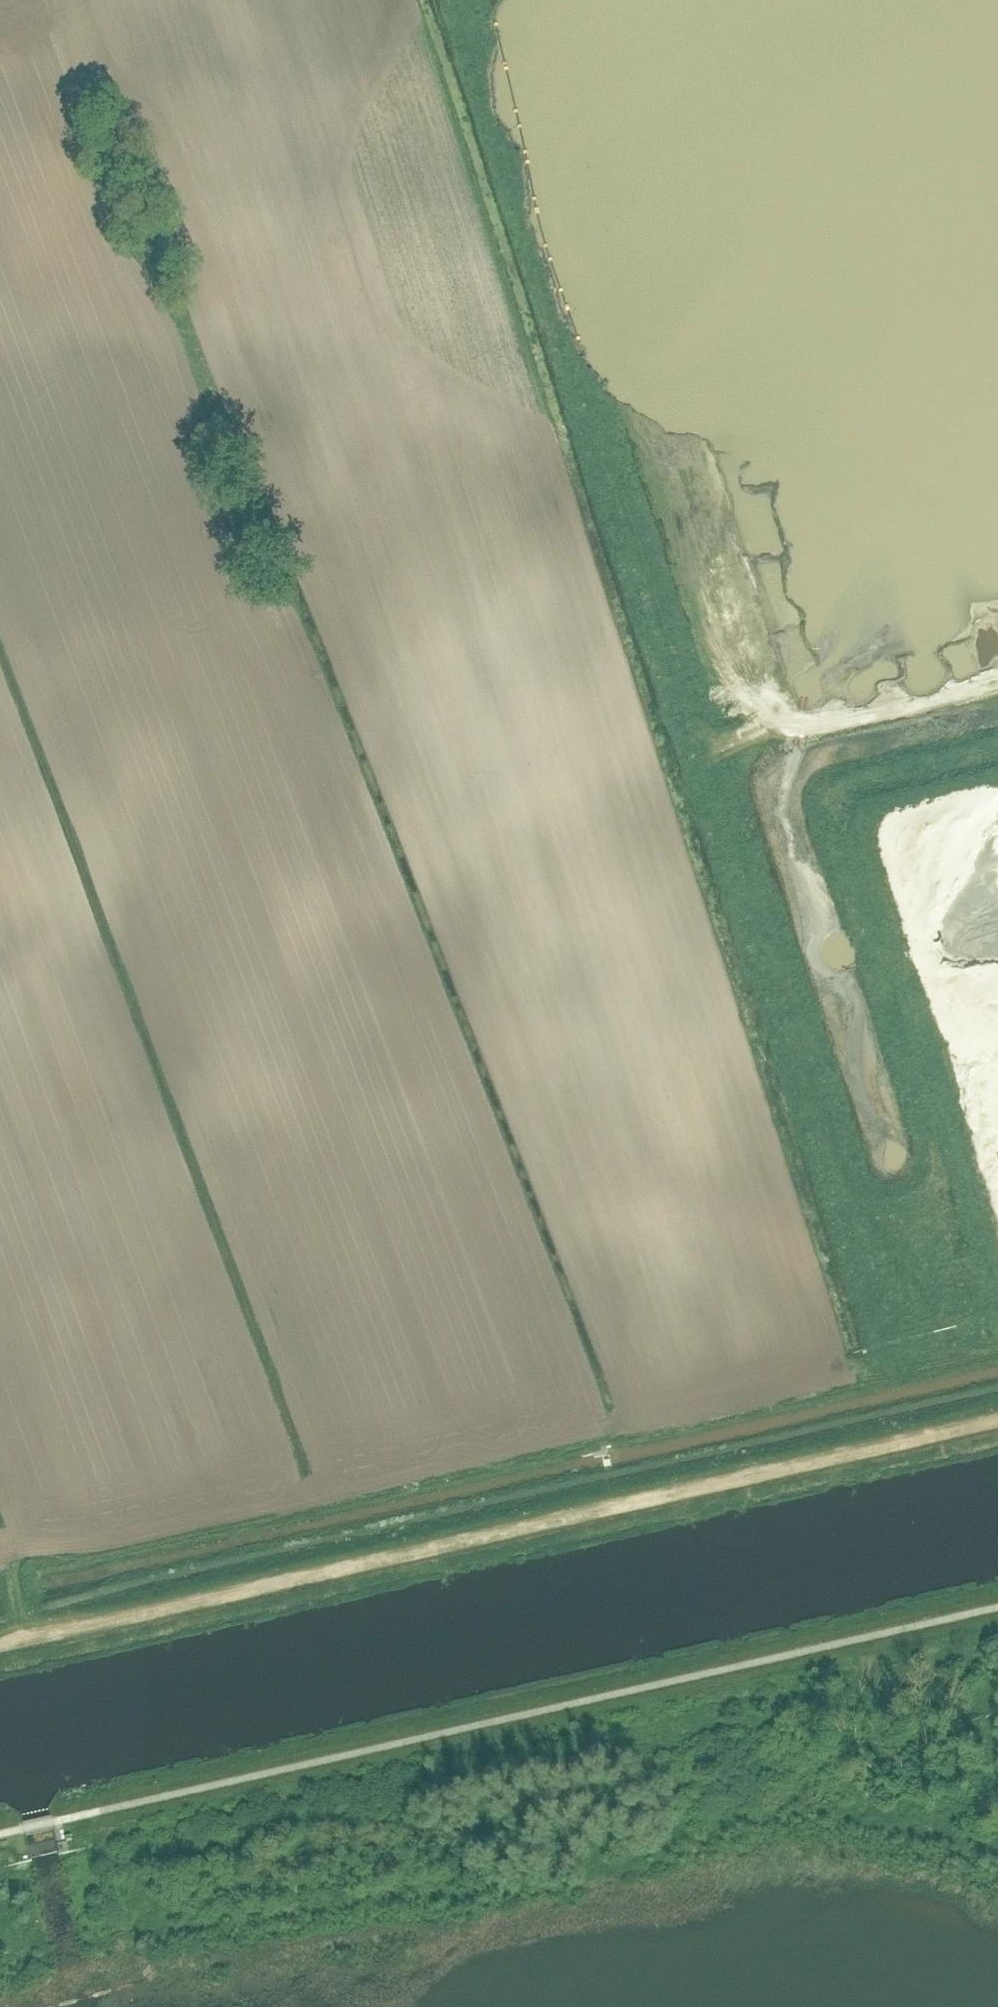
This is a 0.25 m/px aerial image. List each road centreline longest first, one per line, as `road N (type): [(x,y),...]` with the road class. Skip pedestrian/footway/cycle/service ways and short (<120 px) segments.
road 1 (track): [(0,1648),(997,1420)]

